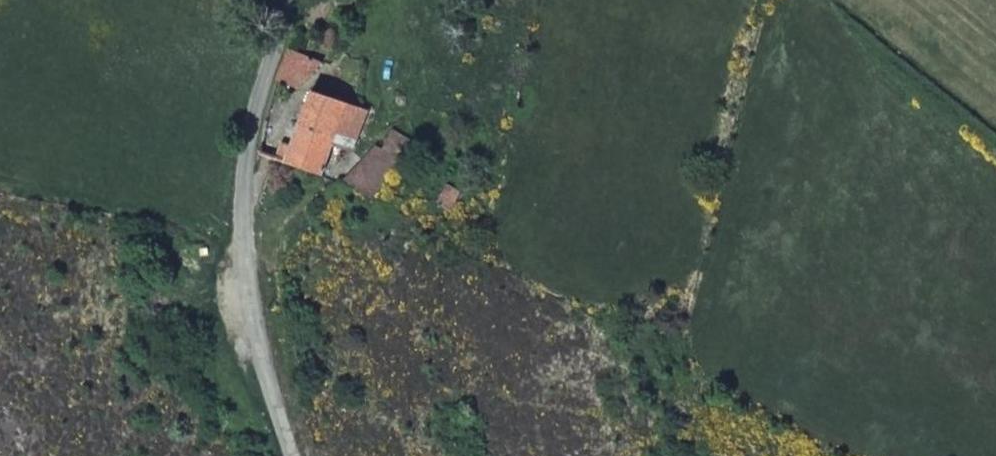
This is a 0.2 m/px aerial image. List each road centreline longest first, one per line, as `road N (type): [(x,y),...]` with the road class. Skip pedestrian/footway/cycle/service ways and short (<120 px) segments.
road 1 (unclassified): [(292,0),(253,121),(243,227),(250,321),(292,455)]

